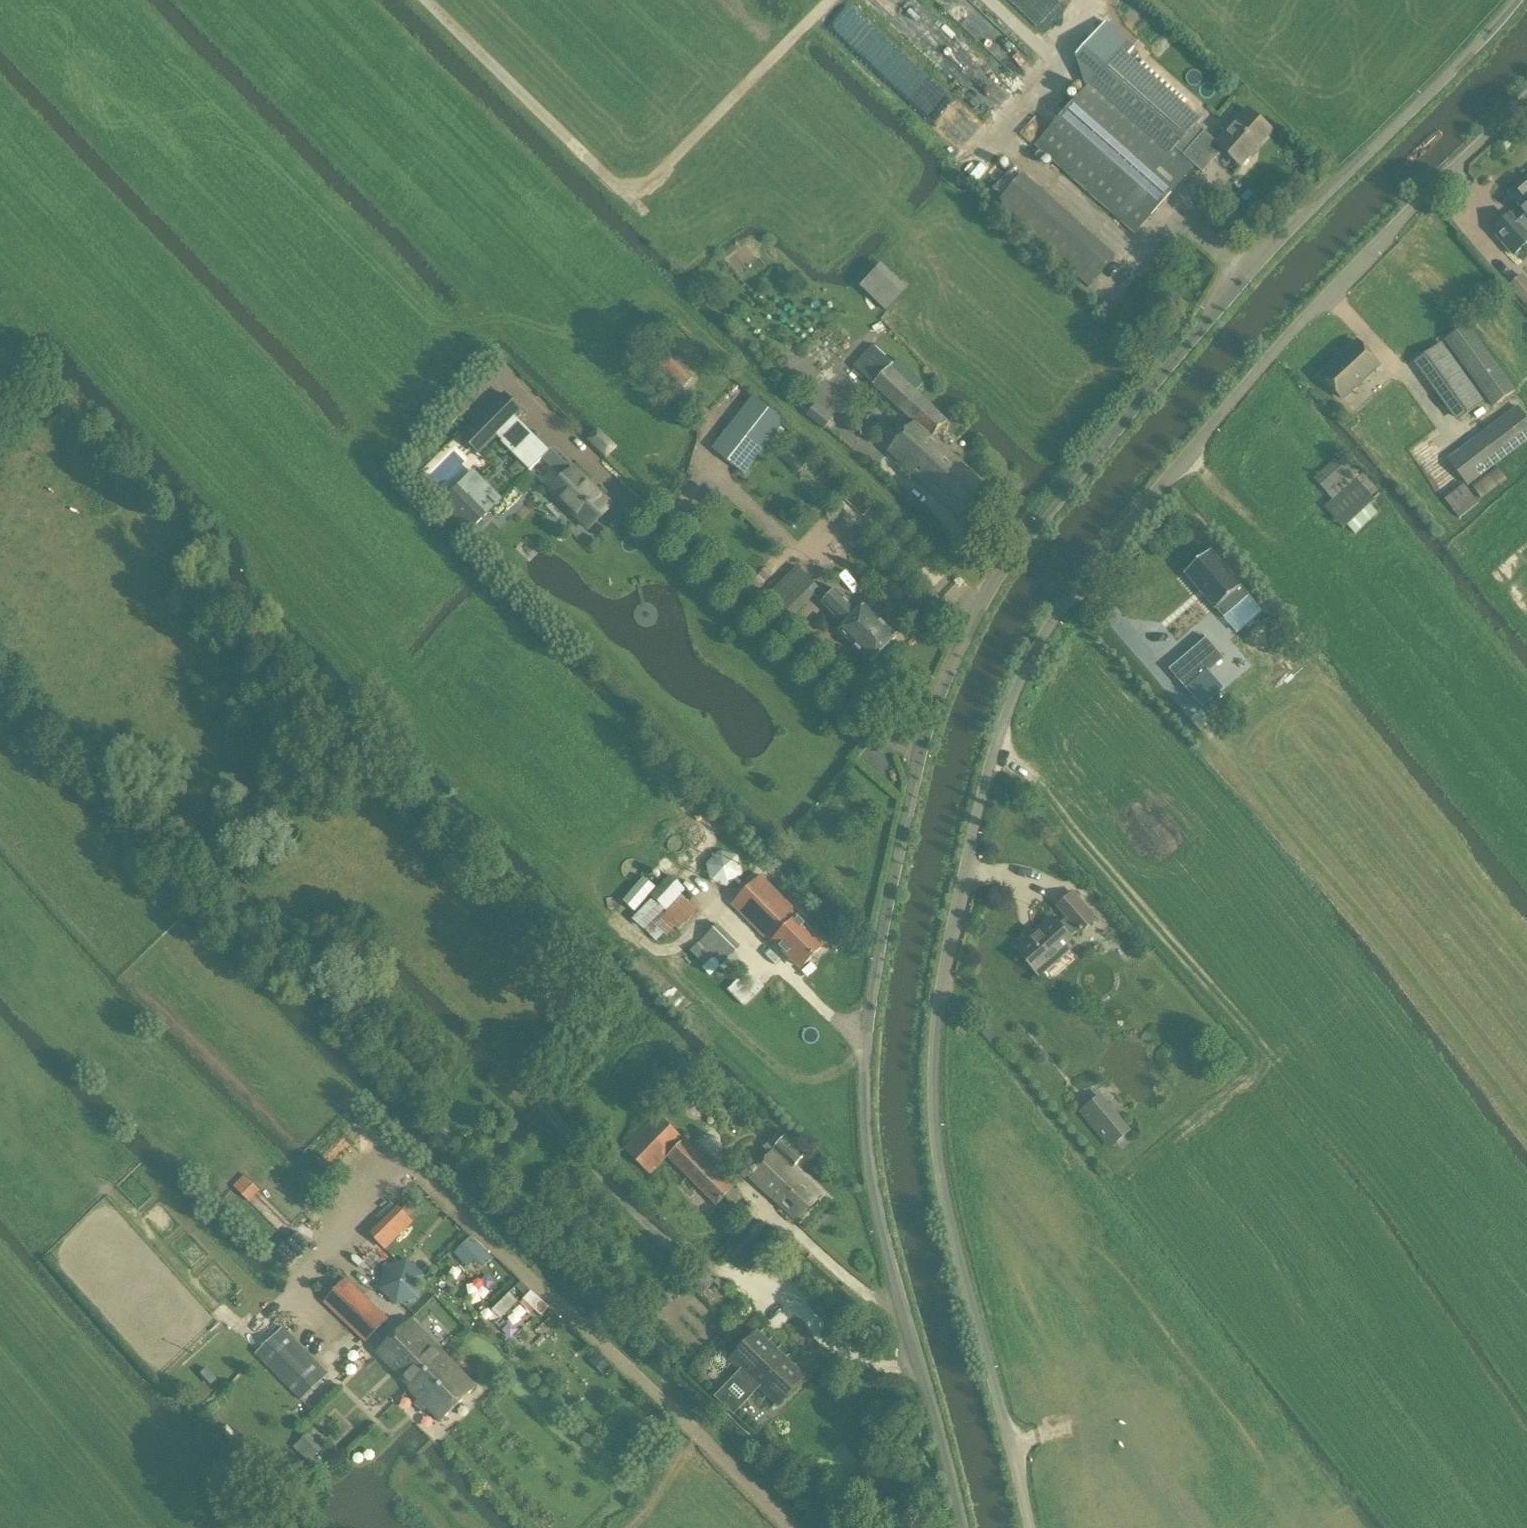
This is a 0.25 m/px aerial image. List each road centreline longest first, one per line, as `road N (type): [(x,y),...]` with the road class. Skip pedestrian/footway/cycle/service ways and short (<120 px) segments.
road 1 (unclassified): [(964,1527),(866,1142),(877,961),(942,697),(989,589),(1220,307),(1309,209),(1426,106),(1522,0)]
road 2 (unclassified): [(1032,1527),(953,1229),(936,1149),(932,1078),(958,903),(995,749),(1014,695),(1069,597),(1256,374),(1526,98)]
road 3 (track): [(834,0),(653,181),(620,186),(434,0)]
road 4 (track): [(1140,260),(1000,138),(1057,73),(1052,55),(990,0)]

